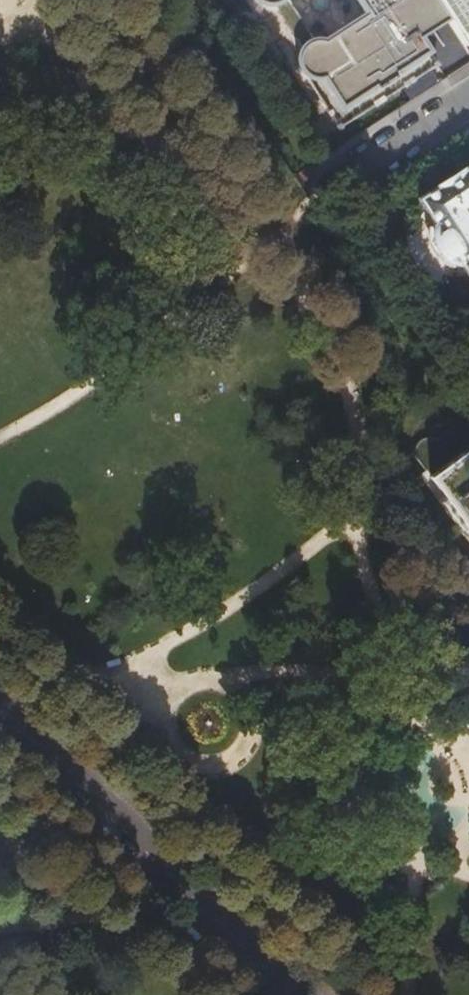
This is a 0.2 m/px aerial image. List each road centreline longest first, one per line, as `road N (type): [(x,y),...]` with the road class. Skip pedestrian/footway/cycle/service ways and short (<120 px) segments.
road 1 (tertiary): [(0,710),(290,994)]
road 2 (residential): [(343,179),(468,98)]

